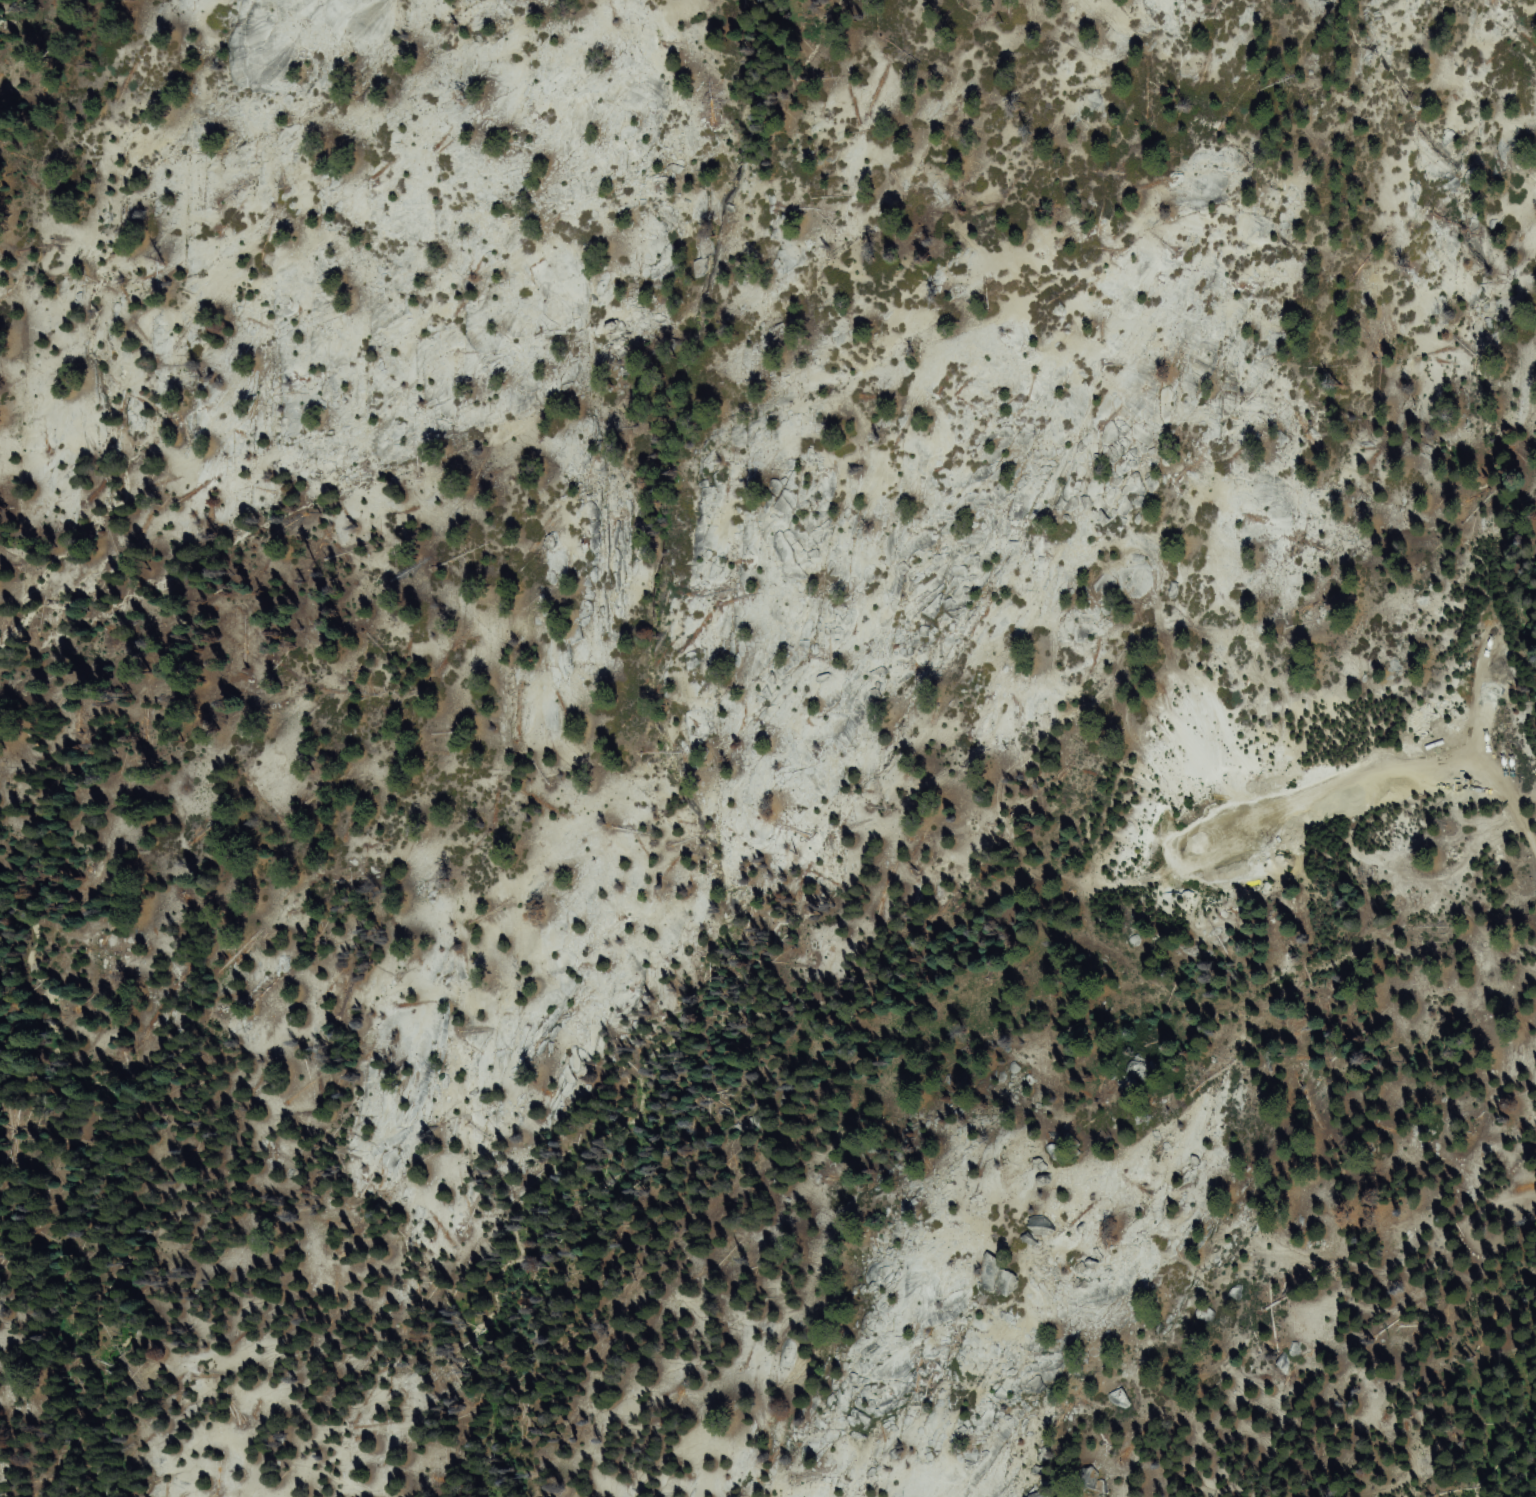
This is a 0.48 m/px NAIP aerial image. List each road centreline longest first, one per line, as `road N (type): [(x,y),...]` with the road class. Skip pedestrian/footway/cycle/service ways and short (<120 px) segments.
road 1 (track): [(1535,861),(1505,795),(1474,777),(1340,801),(1144,878),(1032,867),(1013,842),(1011,807),(1021,767),(1047,734),(1111,689),(1125,657),(1158,631),(1190,624),(1233,633),(1241,617)]

